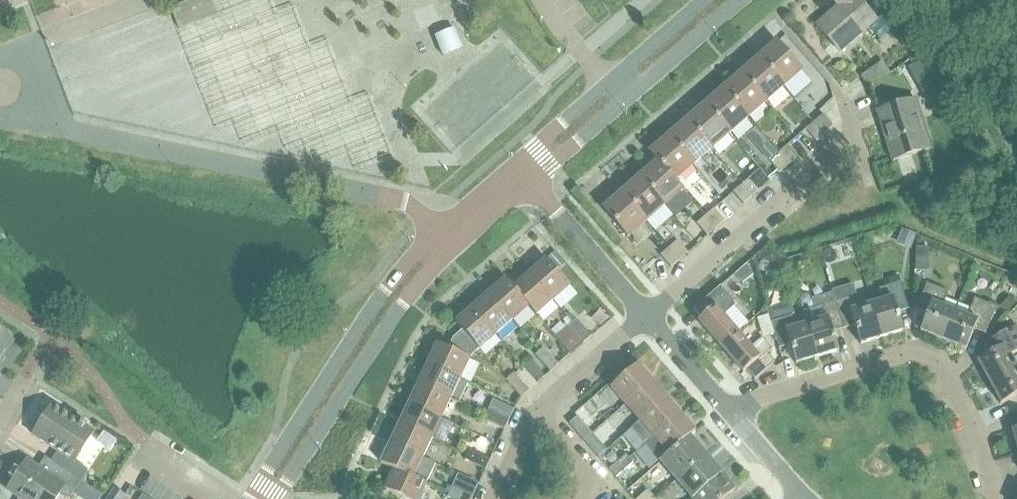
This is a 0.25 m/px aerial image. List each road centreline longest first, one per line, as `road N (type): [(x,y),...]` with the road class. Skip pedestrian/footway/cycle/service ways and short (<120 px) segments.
road 1 (residential): [(437,237),(405,209),(24,126)]
road 2 (residential): [(997,498),(943,363),(916,349),(784,385),(726,411)]
road 3 (residential): [(437,237),(387,294),(262,498)]
road 4 (residential): [(275,498),(296,480),(405,308),(455,253)]
road 5 (residential): [(644,315),(858,123)]
road 6 (residential): [(535,186),(751,0)]
road 7 (residential): [(710,0),(520,169)]
road 8 (residential): [(644,315),(535,186)]
road 9 (residential): [(541,408),(644,315)]
road 10 (residential): [(726,411),(644,315)]

